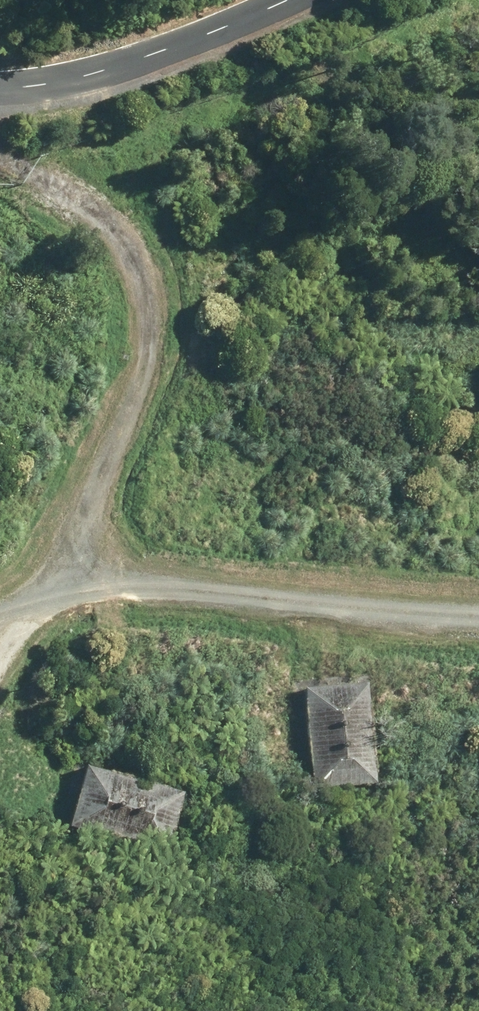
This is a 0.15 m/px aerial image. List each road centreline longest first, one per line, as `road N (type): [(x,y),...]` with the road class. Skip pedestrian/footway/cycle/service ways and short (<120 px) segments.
road 1 (track): [(0,163),(100,219),(132,255),(152,305),(113,466),(54,584),(23,609),(0,651)]
road 2 (track): [(0,606),(54,584),(335,607),(478,598)]
road 3 (unclassified): [(0,89),(96,73),(286,0)]

